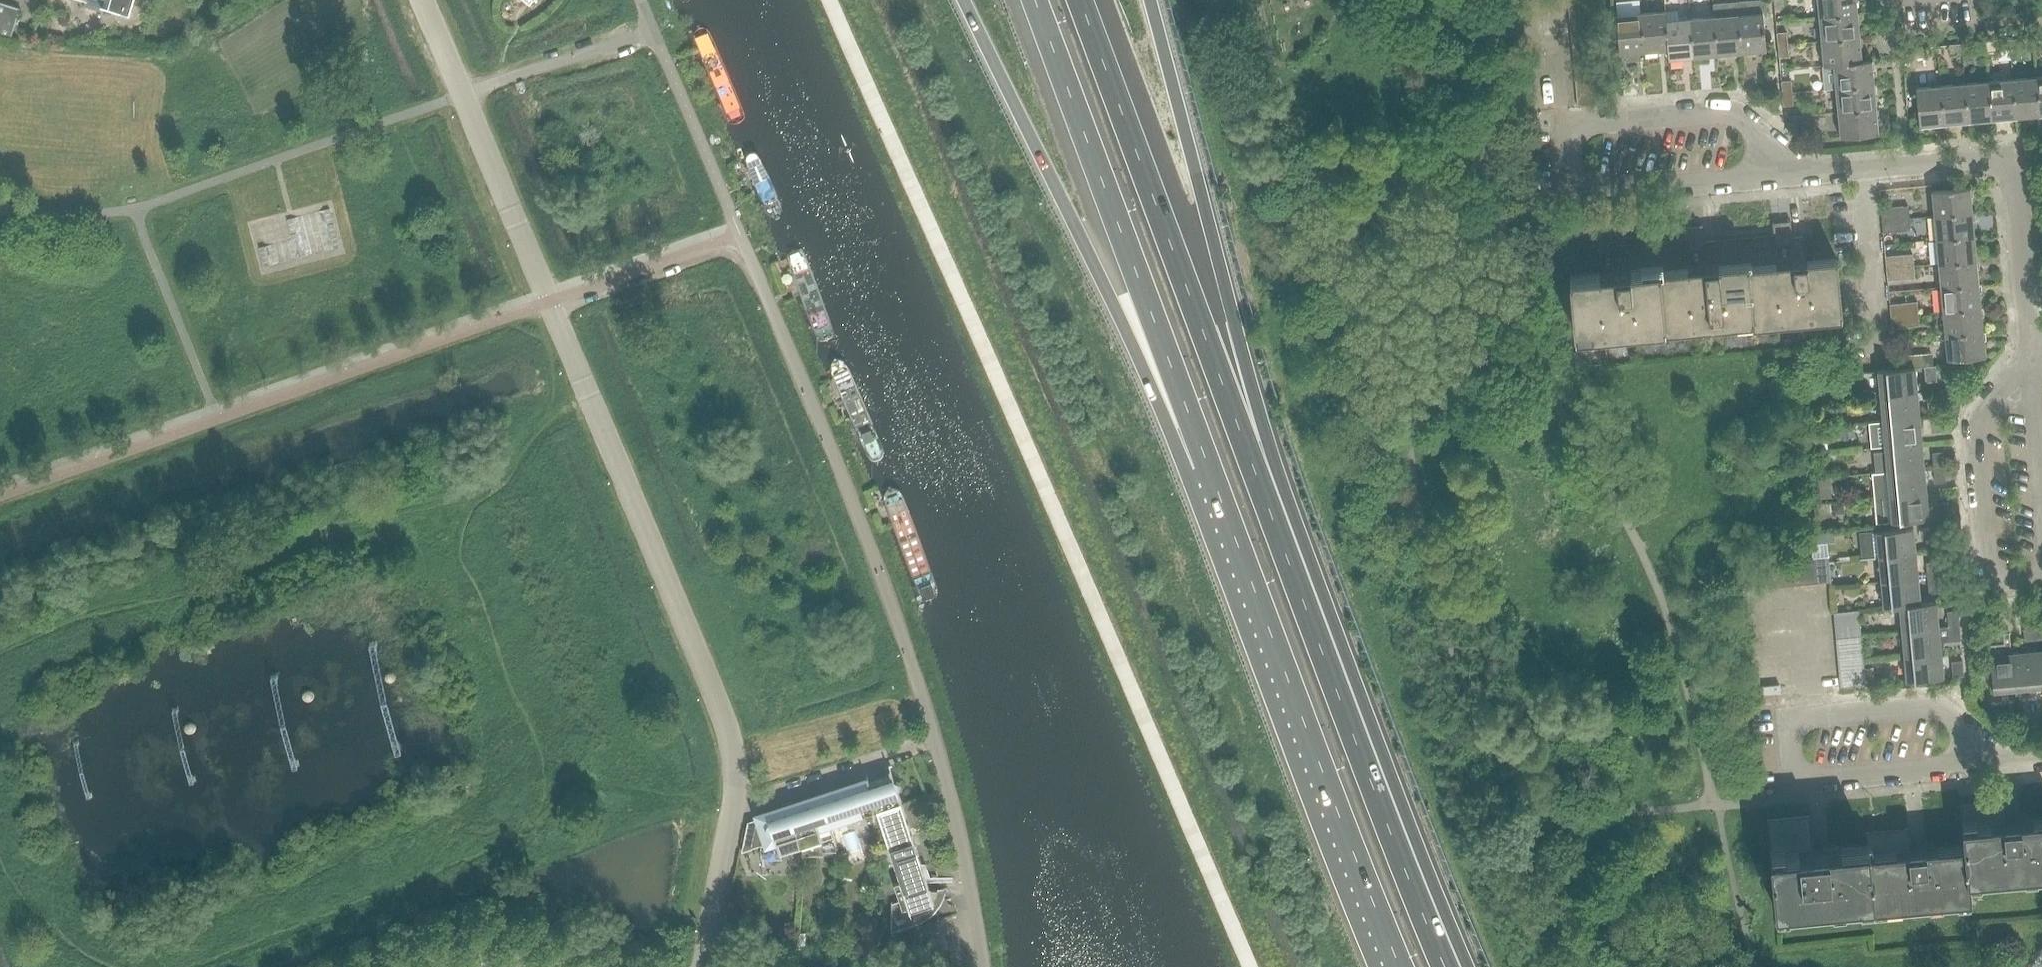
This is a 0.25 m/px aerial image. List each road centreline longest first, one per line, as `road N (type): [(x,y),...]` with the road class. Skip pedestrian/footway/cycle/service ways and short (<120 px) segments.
road 1 (residential): [(955,811),(893,605),(741,235),(549,303)]
road 2 (residential): [(699,966),(731,790),(728,738),(549,303)]
road 3 (trunk): [(1271,515),(1081,0)]
road 4 (motorway): [(1207,468),(1399,966)]
road 5 (trunk): [(1271,515),(1227,296),(1150,0)]
road 6 (motorway): [(961,0),(1111,299),(1207,468)]
road 7 (motorway): [(1035,0),(1207,468)]
road 8 (trunk): [(1445,966),(1271,515)]
road 9 (residential): [(1773,179),(1997,162),(2009,170),(2034,359)]
road 10 (residential): [(549,303),(421,0)]
road 11 (residential): [(1773,179),(1758,138),(1726,119),(1614,128),(1570,133),(1574,198)]
road 12 (residential): [(1791,782),(1792,727),(1932,710),(1967,732),(1974,766)]
road 13 (residential): [(2041,592),(2008,596),(1988,577),(1975,437),(1996,401)]
road 14 (residential): [(1574,198),(1773,179)]
road 15 (residential): [(1974,766),(1791,782)]
road 16 (unclassified): [(981,966),(955,811)]

